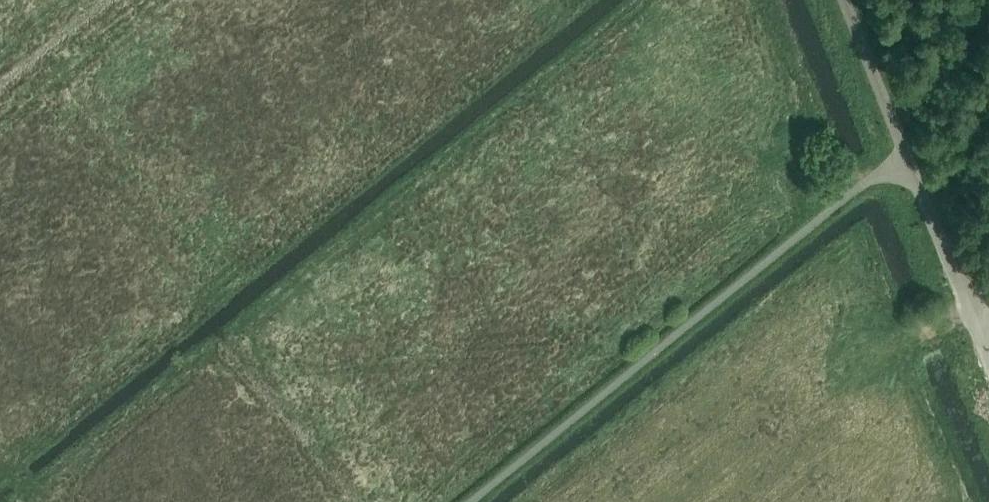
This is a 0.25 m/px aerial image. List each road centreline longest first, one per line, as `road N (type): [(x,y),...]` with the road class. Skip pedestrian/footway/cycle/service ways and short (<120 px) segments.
road 1 (unclassified): [(988,323),(955,284),(842,0)]

